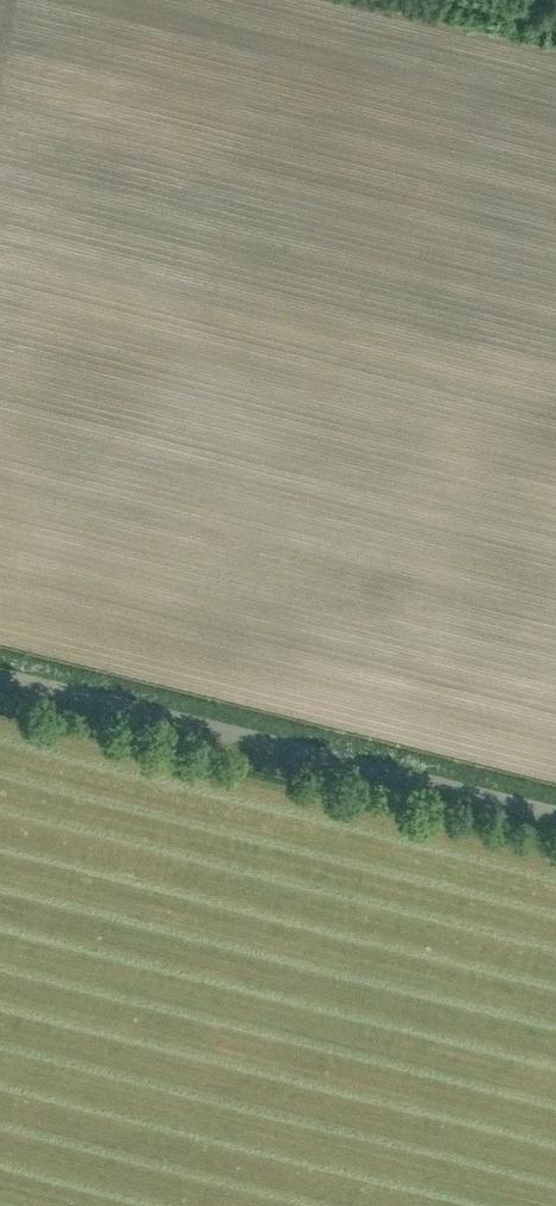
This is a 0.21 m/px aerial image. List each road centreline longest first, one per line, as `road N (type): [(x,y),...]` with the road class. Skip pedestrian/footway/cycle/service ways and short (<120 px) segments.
road 1 (unclassified): [(555,814),(0,676)]

